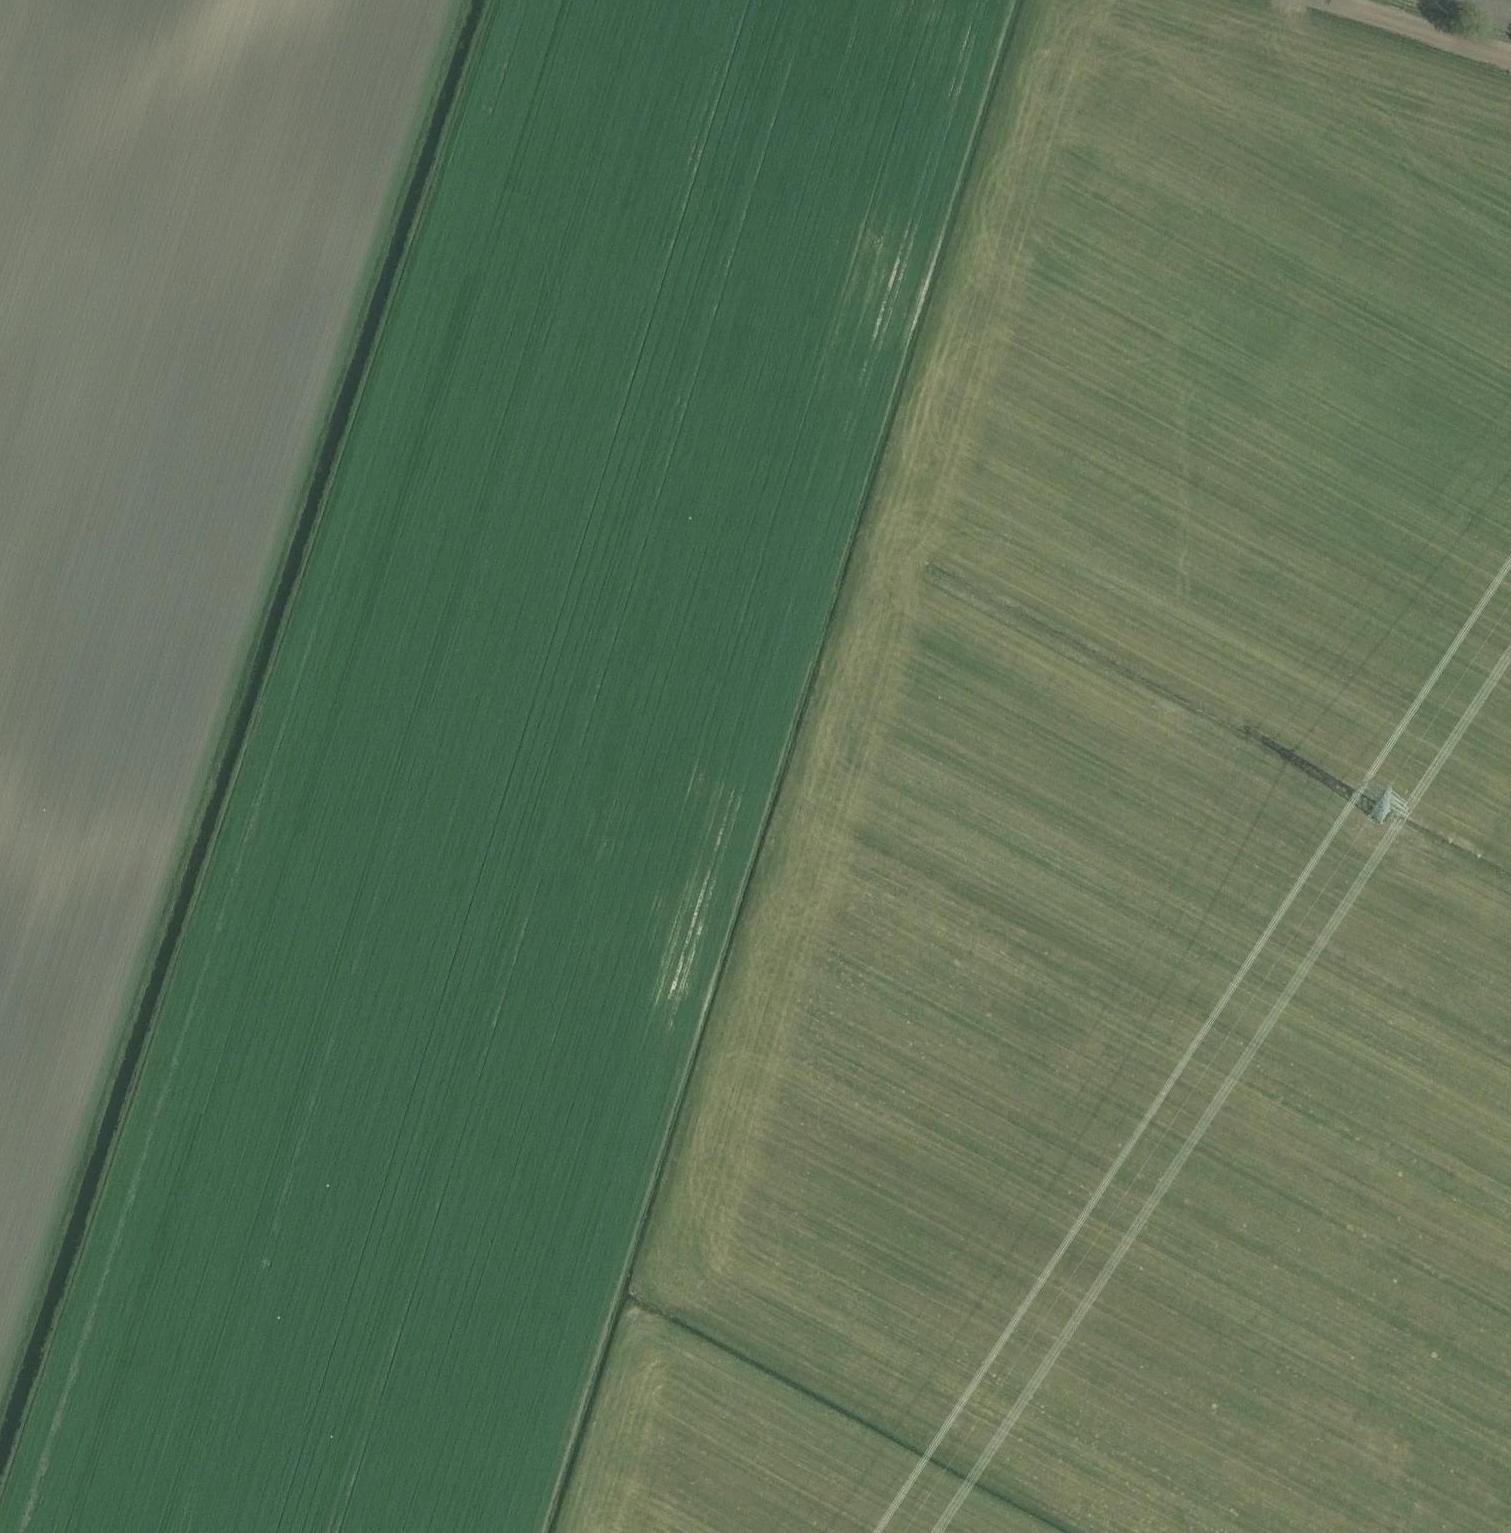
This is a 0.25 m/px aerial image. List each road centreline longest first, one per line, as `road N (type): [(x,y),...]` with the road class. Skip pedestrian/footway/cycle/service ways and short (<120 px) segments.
road 1 (track): [(1354,0),(1510,50)]

